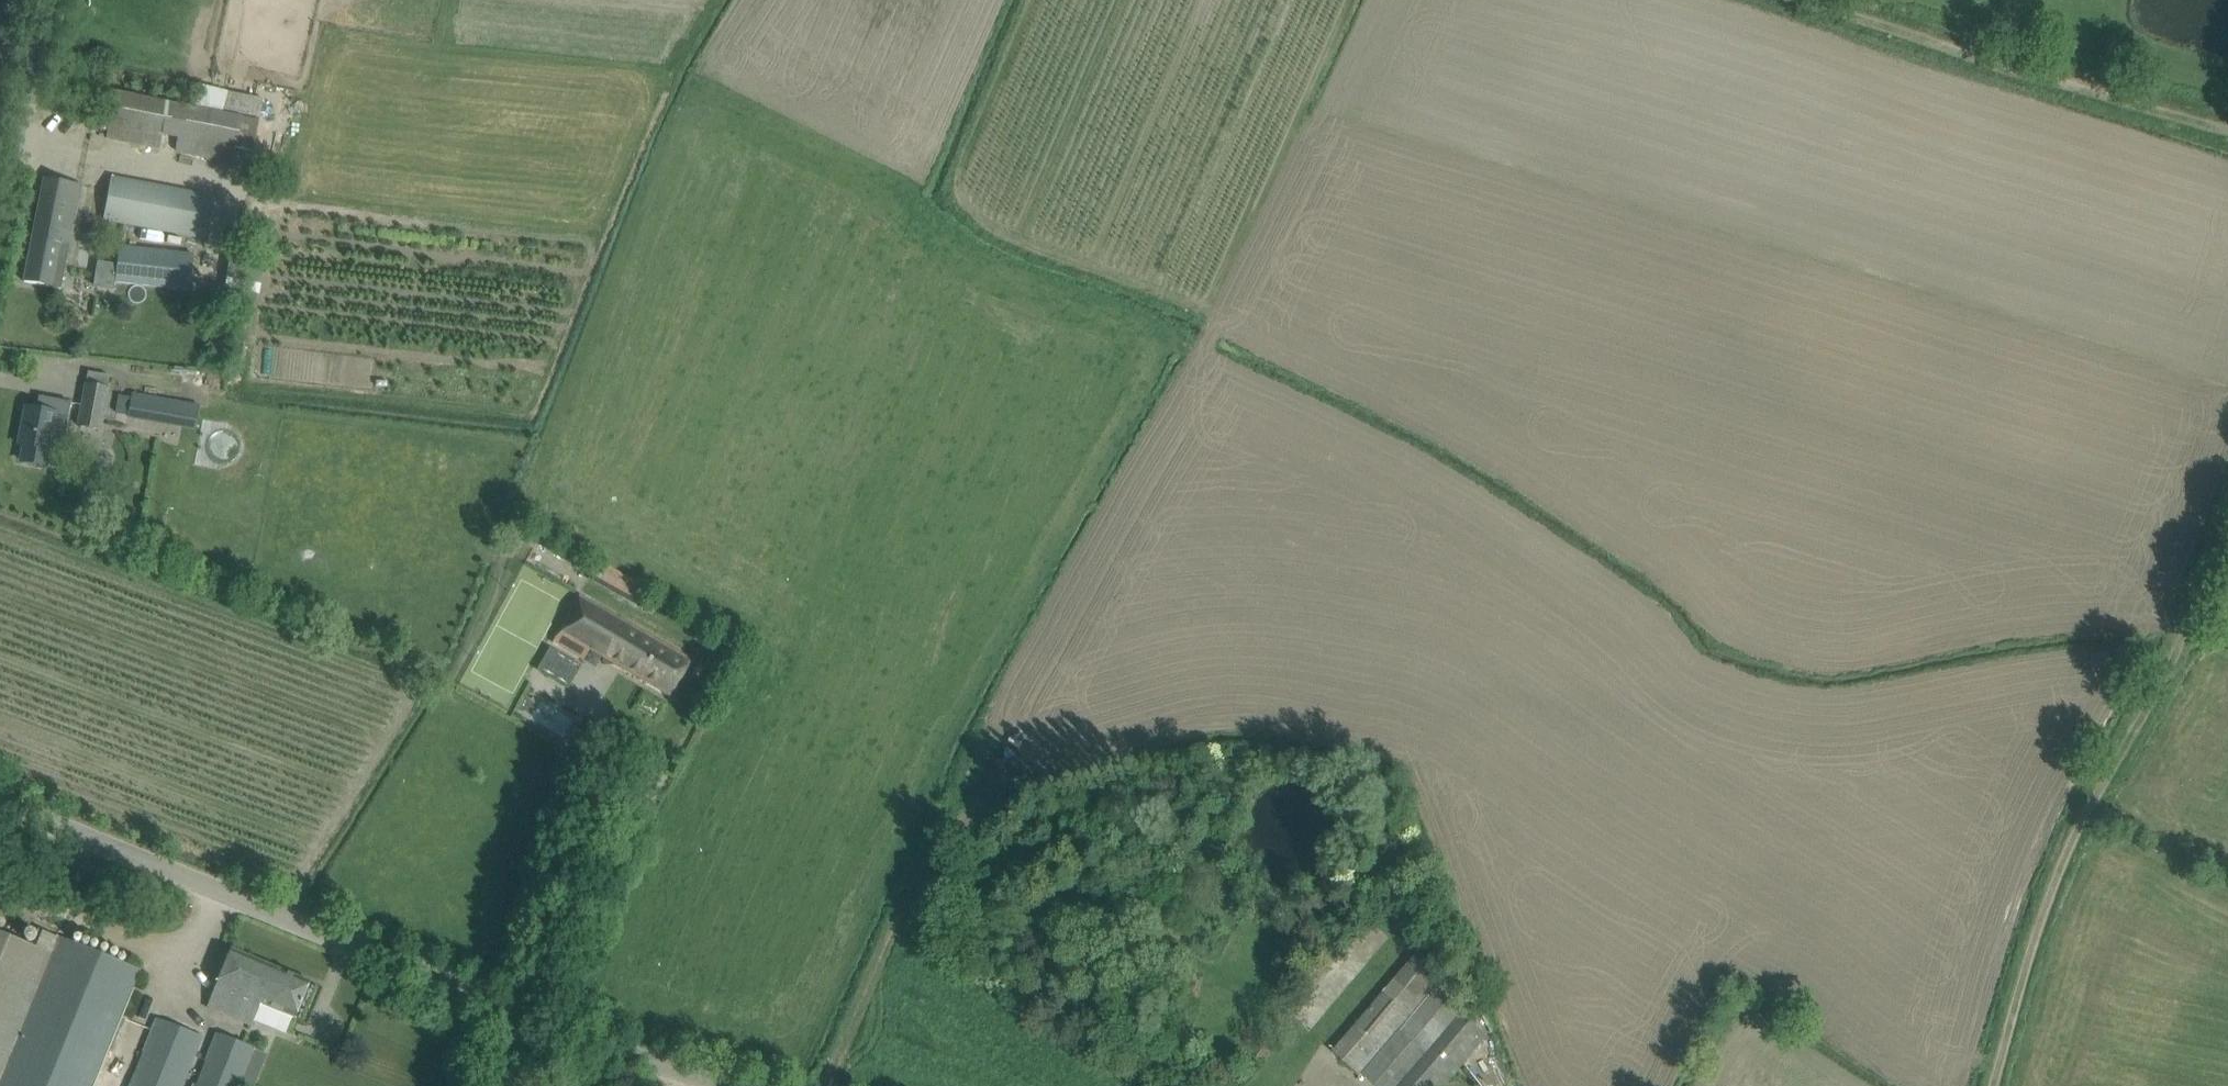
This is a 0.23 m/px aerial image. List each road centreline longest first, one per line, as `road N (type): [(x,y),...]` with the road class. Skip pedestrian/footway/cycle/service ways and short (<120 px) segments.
road 1 (track): [(1993,1085),(2049,895),(2179,651),(2227,524)]
road 2 (unclassified): [(0,803),(510,1009)]
road 3 (track): [(1801,0),(2227,127)]
road 4 (unclassified): [(510,1009),(733,1085)]
road 5 (unclassified): [(0,216),(44,0)]

